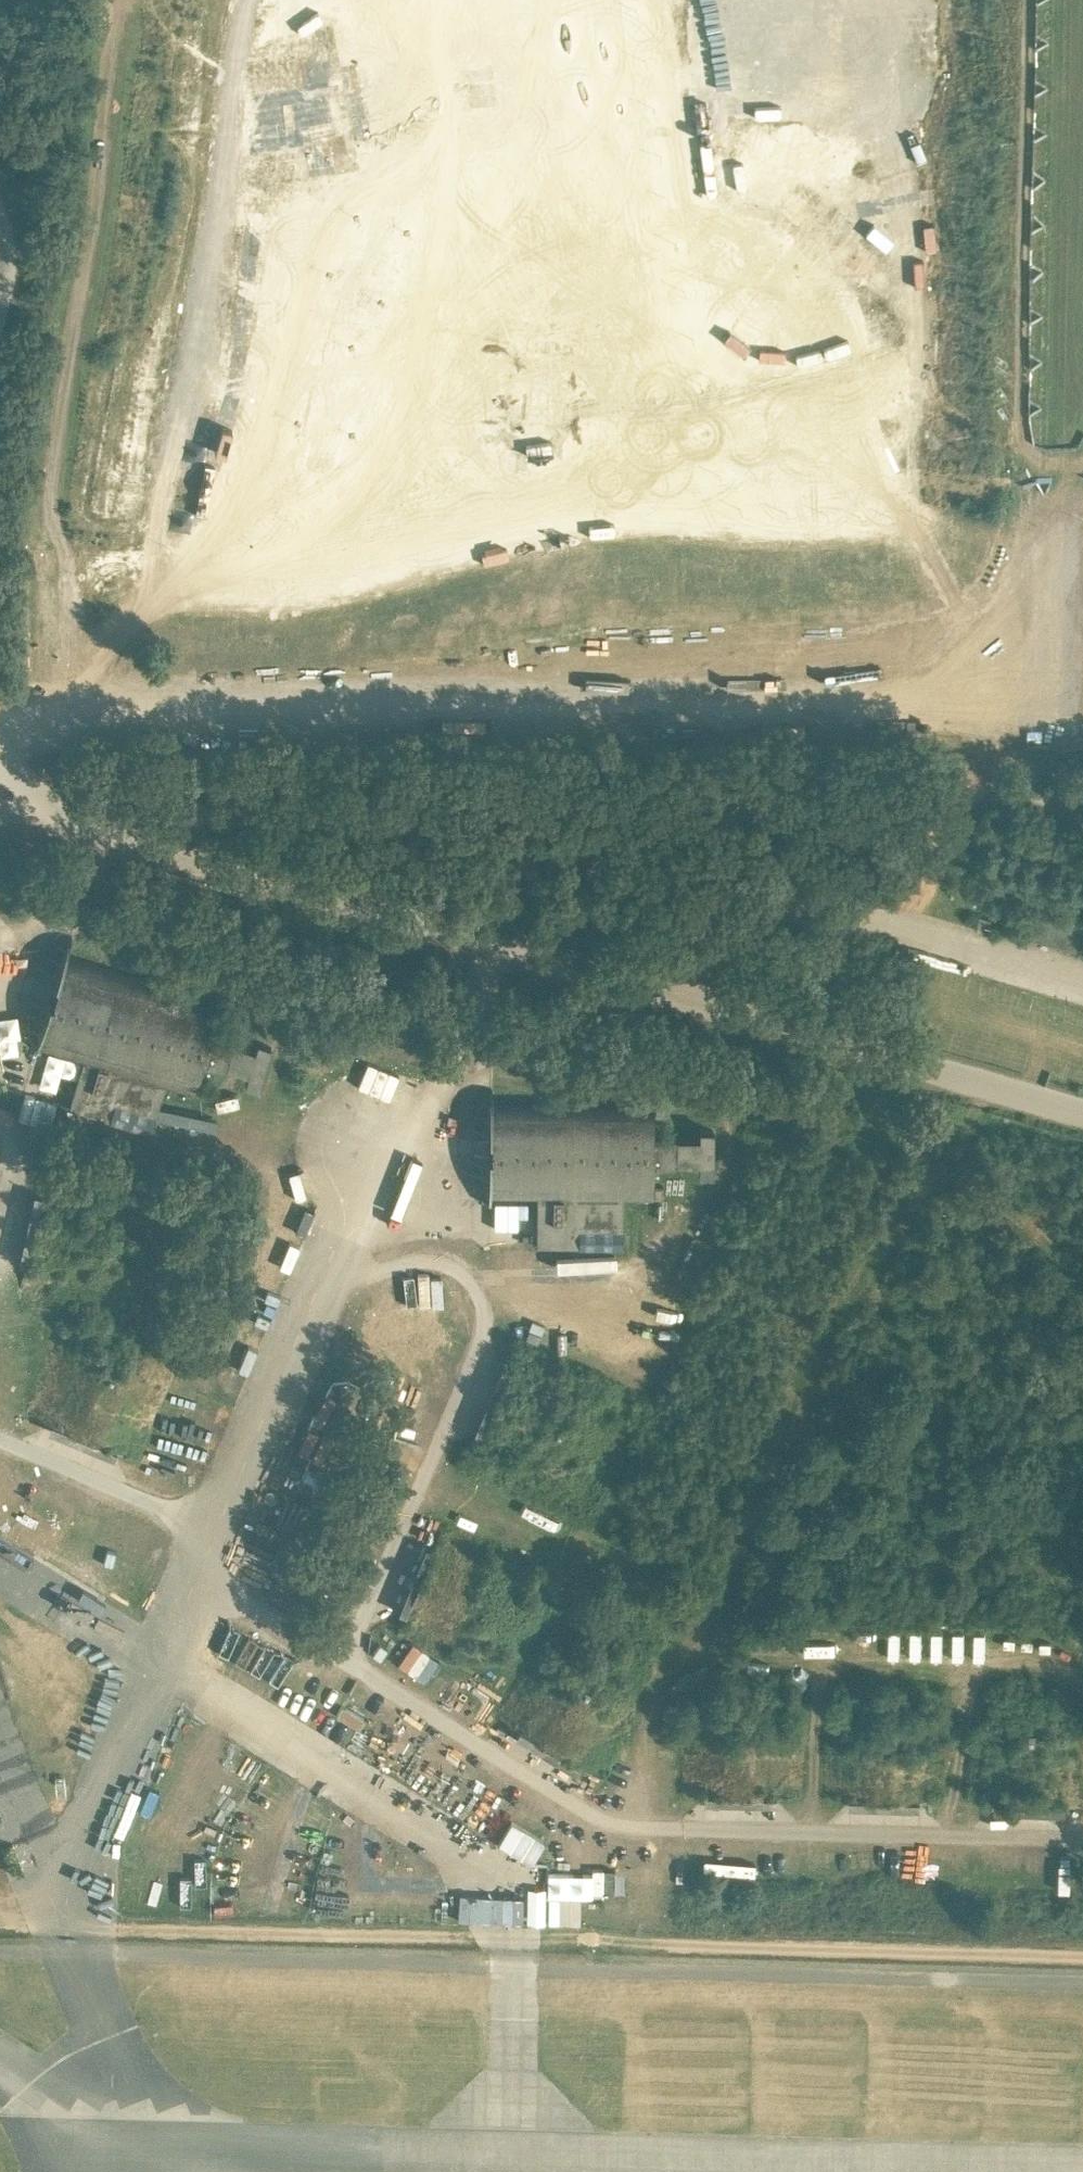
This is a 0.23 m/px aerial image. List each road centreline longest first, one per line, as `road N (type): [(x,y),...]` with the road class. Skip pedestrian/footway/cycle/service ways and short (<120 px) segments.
road 1 (unclassified): [(0,737),(46,798),(140,843),(1082,1103)]
road 2 (track): [(1082,739),(1032,737),(913,697),(56,697),(0,690)]
road 3 (track): [(917,920),(1082,973)]

